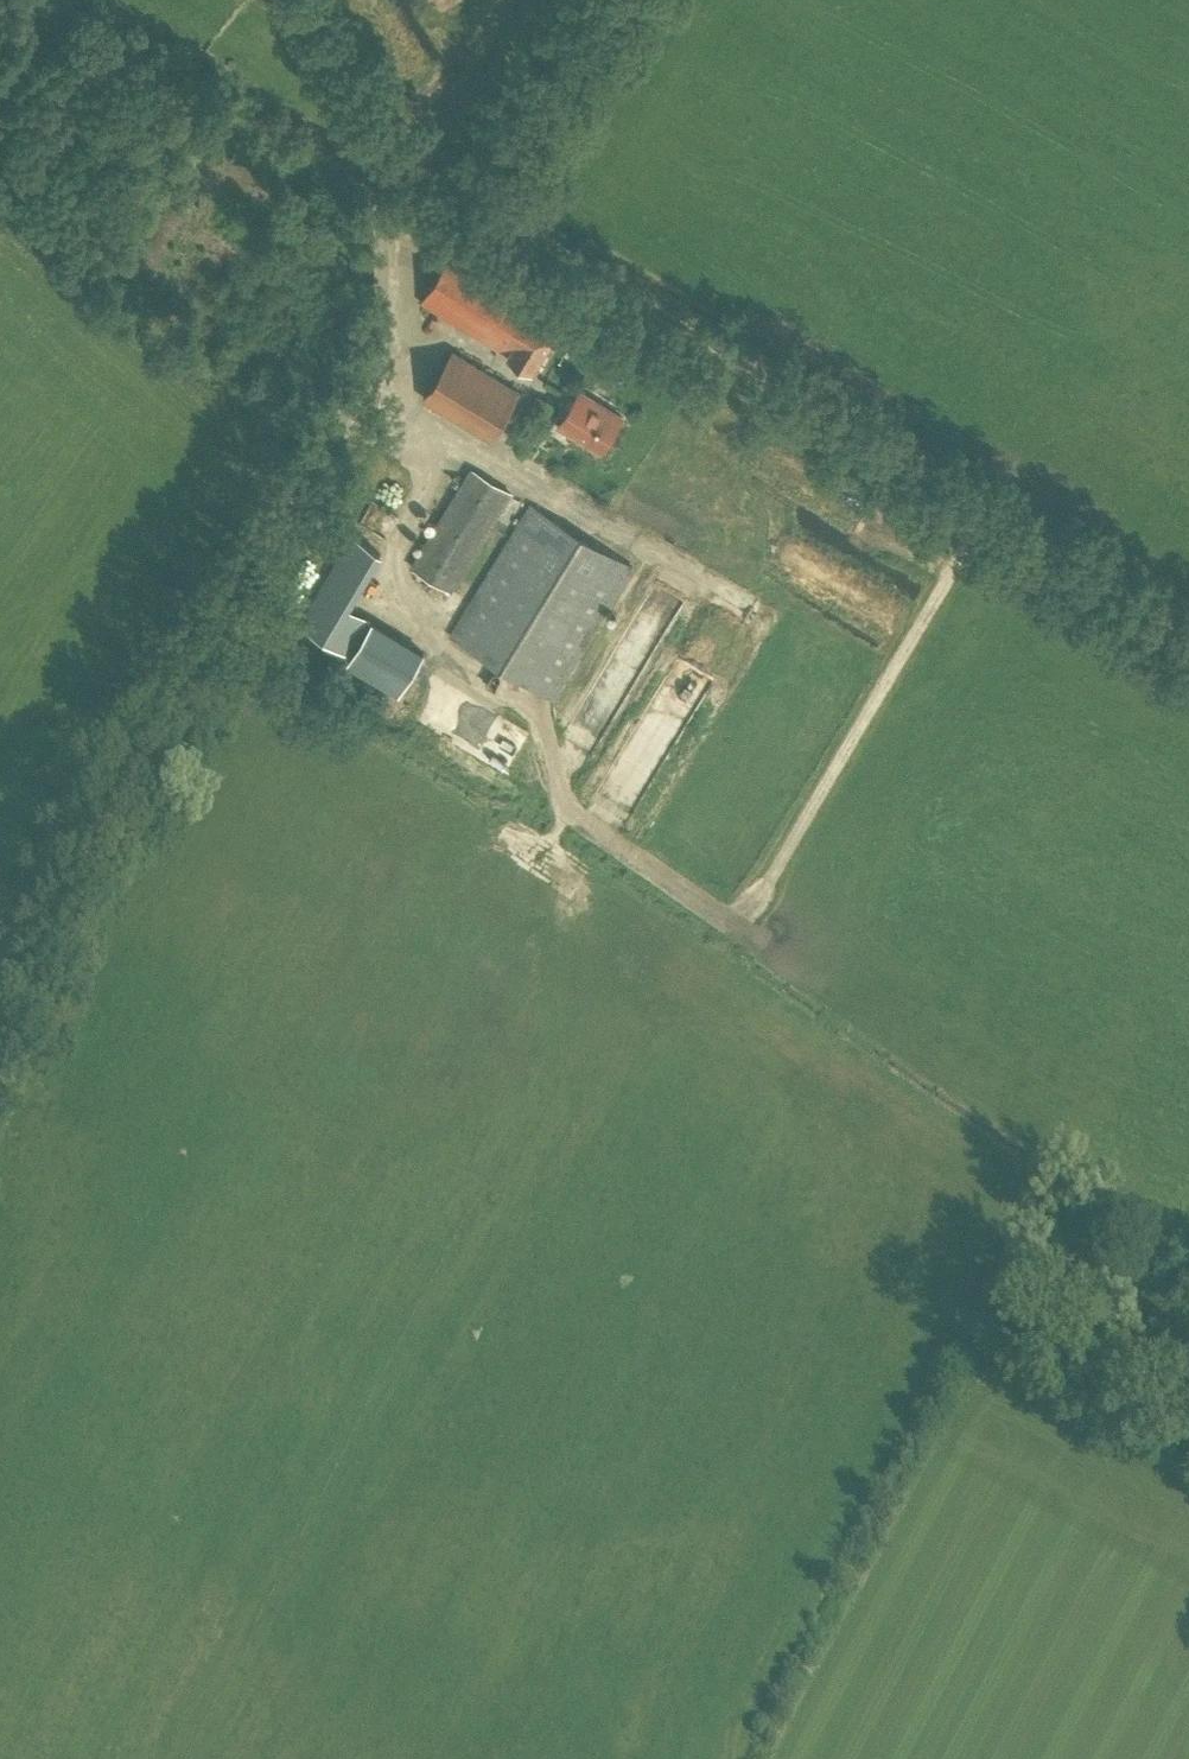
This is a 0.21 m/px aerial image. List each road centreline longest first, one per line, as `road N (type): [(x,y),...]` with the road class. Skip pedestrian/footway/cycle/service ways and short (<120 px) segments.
road 1 (unclassified): [(0,1093),(183,730),(354,442),(382,372),(391,203),(377,151),(282,0)]

